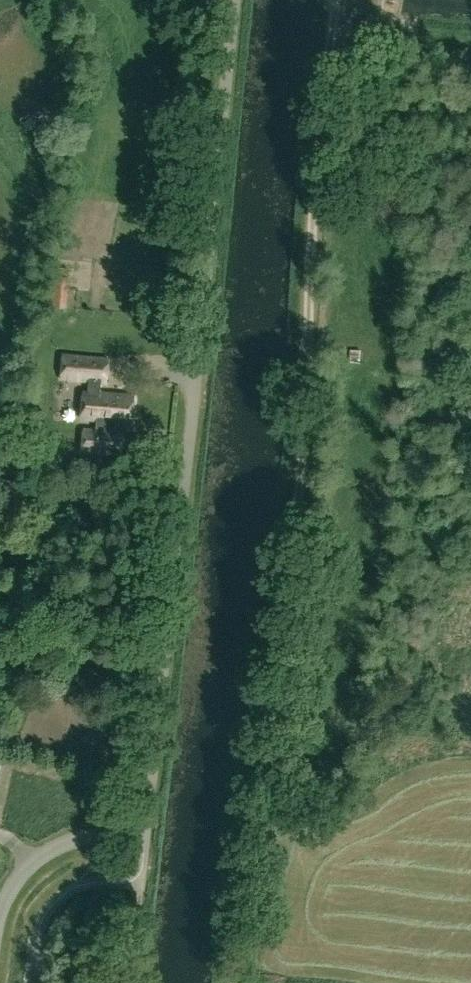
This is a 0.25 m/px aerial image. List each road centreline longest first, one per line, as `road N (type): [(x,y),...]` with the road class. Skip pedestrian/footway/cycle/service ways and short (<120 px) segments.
road 1 (track): [(235,982),(252,790),(302,452),(315,184),(335,0)]
road 2 (unclassified): [(0,914),(9,888),(64,842),(148,829),(200,351)]

